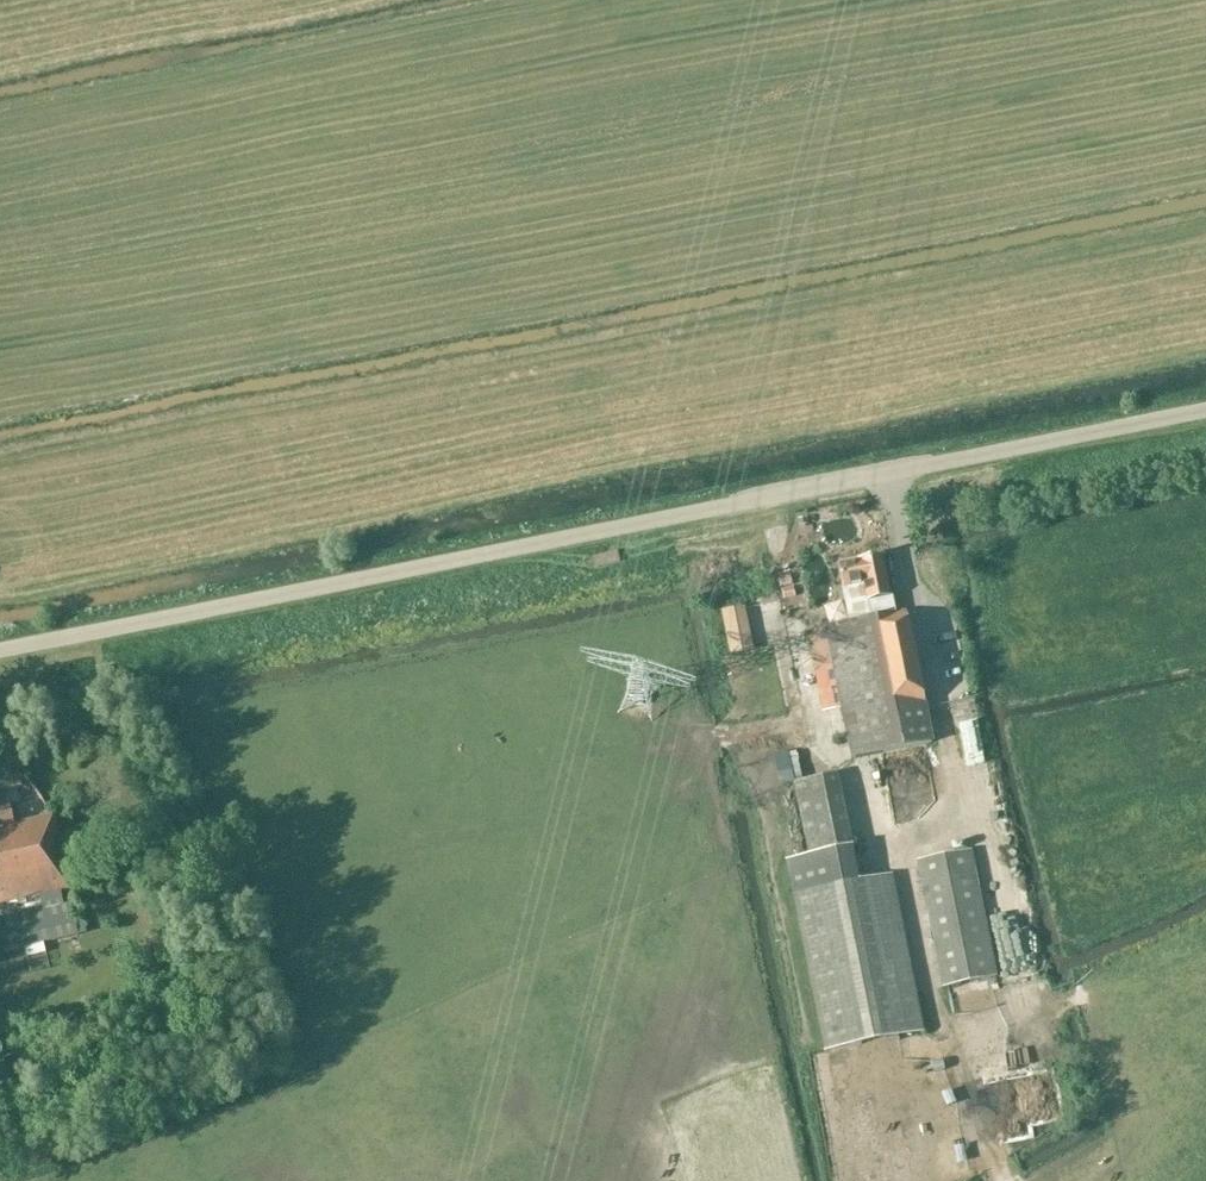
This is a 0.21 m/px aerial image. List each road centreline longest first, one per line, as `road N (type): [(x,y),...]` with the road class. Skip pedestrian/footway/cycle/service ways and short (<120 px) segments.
road 1 (unclassified): [(0,649),(1205,409)]

